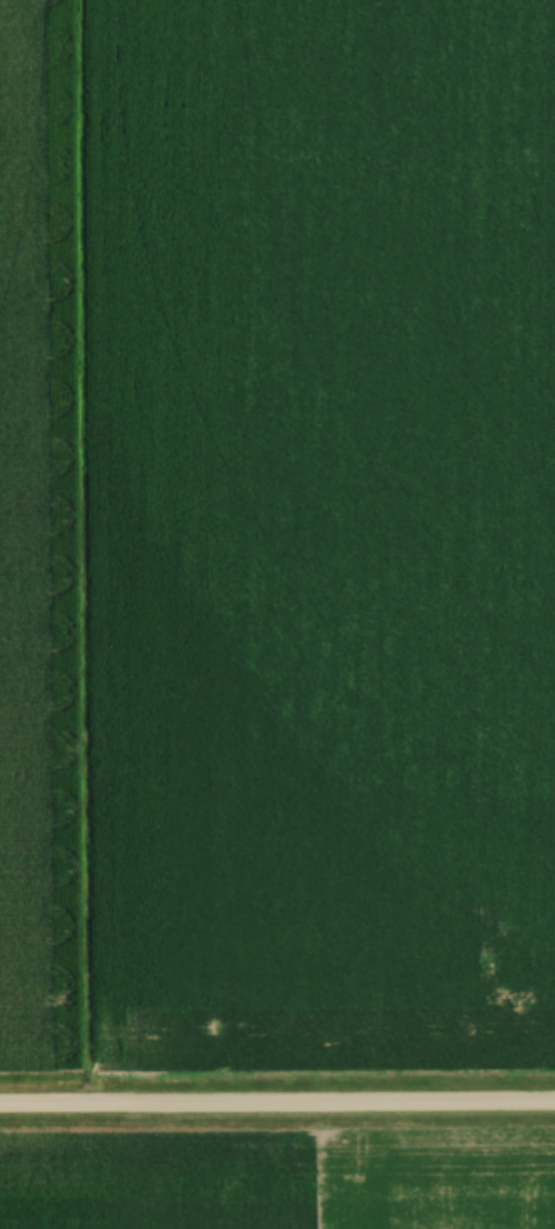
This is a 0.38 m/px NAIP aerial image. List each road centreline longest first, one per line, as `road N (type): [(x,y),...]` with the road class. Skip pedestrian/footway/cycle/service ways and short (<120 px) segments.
road 1 (residential): [(0,1102),(554,1101)]

